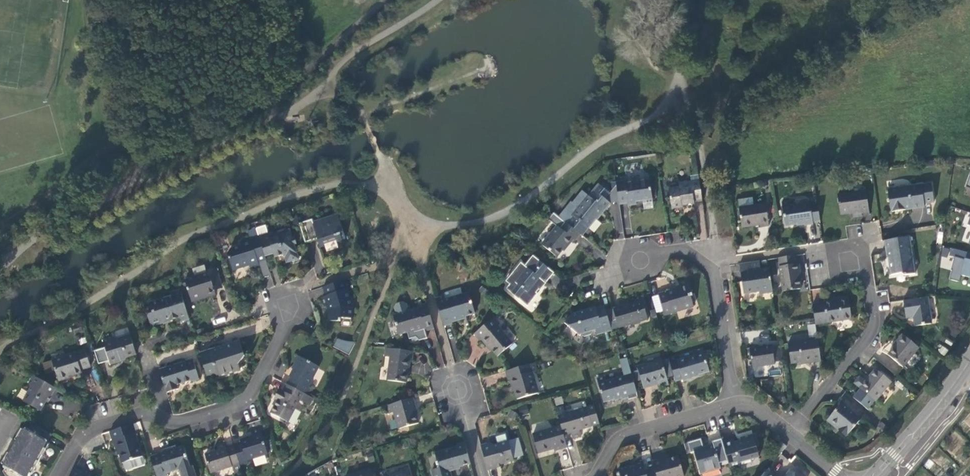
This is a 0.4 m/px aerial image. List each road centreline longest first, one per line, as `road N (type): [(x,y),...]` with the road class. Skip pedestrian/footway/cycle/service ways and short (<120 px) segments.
road 1 (residential): [(151,413),(187,422),(246,402),(311,283)]
road 2 (residential): [(786,431),(820,377),(863,337),(875,288),(869,267),(834,249)]
road 3 (residential): [(735,398),(704,256),(663,252),(621,263)]
road 4 (residential): [(599,475),(617,443),(735,398)]
road 5 (secondary): [(969,362),(876,475)]
road 6 (residential): [(482,475),(444,346)]

